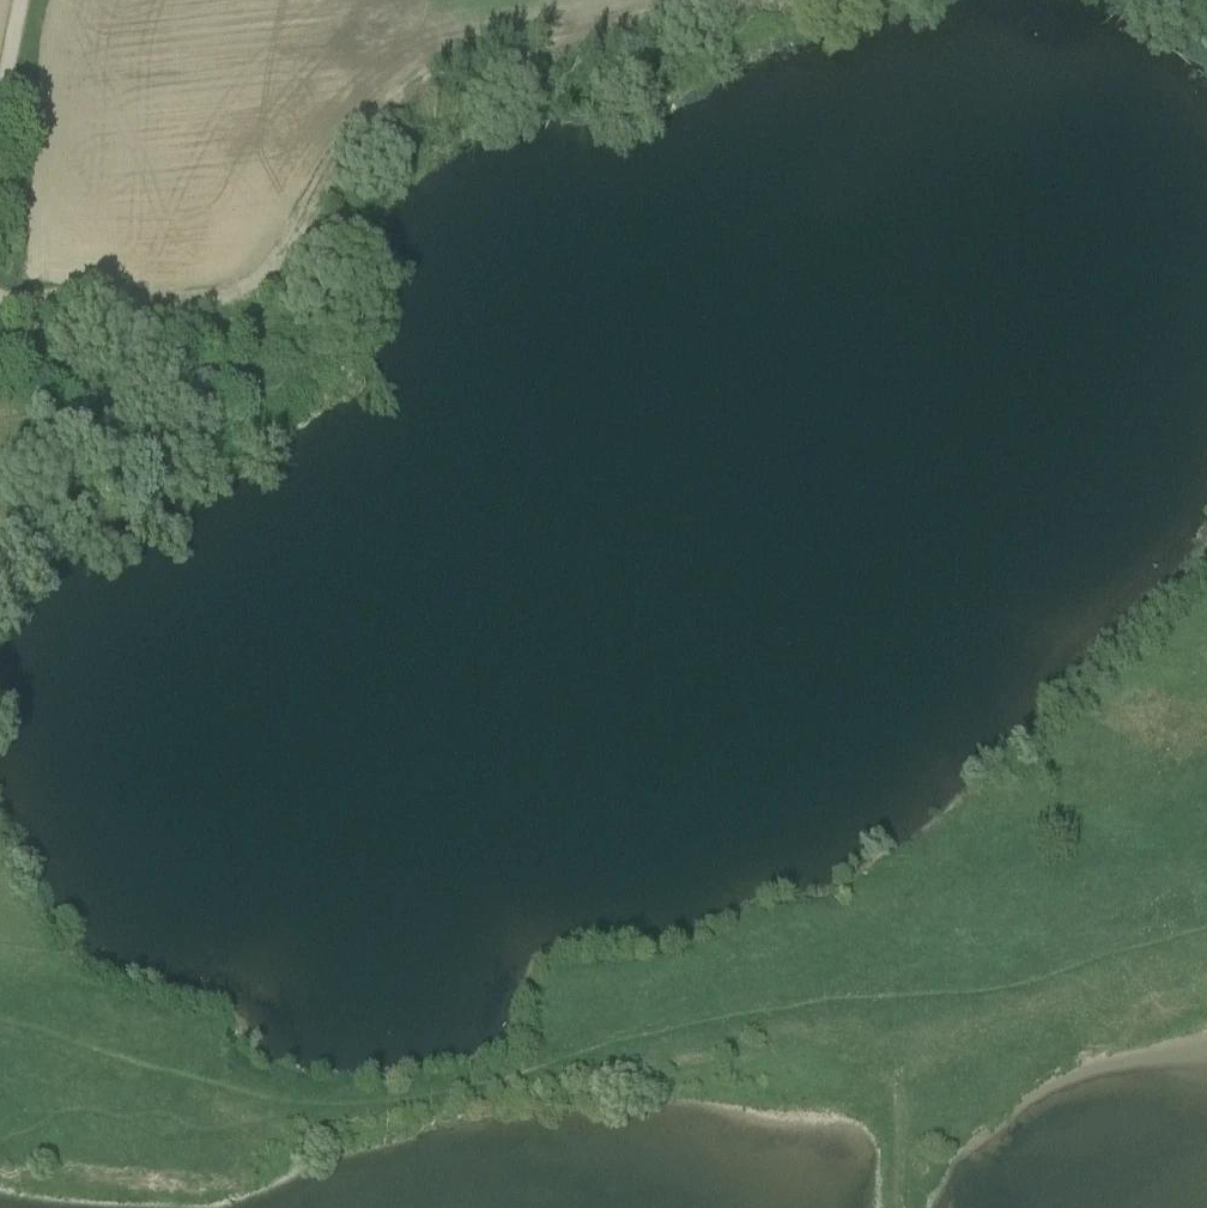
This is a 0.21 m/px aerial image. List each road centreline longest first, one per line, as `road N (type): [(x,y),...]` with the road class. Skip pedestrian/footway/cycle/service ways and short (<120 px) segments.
road 1 (track): [(615,0),(472,37),(375,108),(240,279),(180,307),(0,303)]
road 2 (unclassified): [(0,133),(22,0)]

